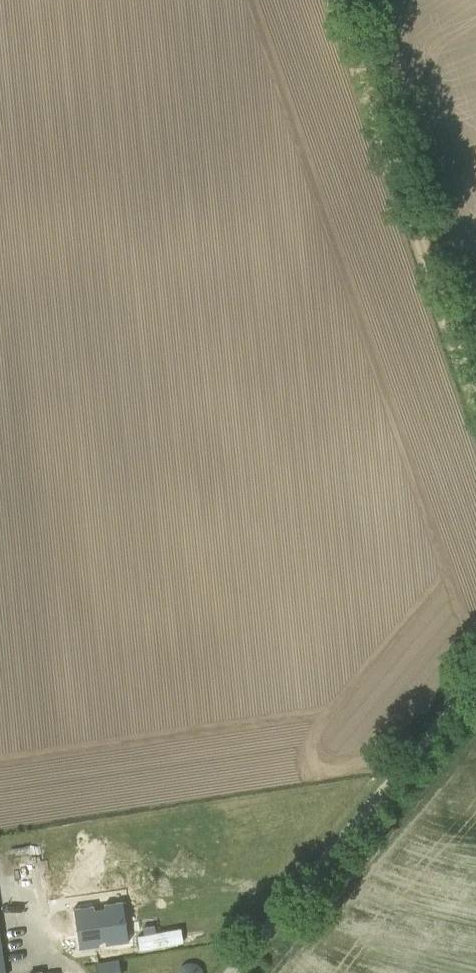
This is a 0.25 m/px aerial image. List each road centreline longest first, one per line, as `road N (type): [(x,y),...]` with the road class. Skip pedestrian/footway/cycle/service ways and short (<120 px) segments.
road 1 (track): [(340,0),(475,394)]
road 2 (unclassified): [(231,972),(475,679)]

